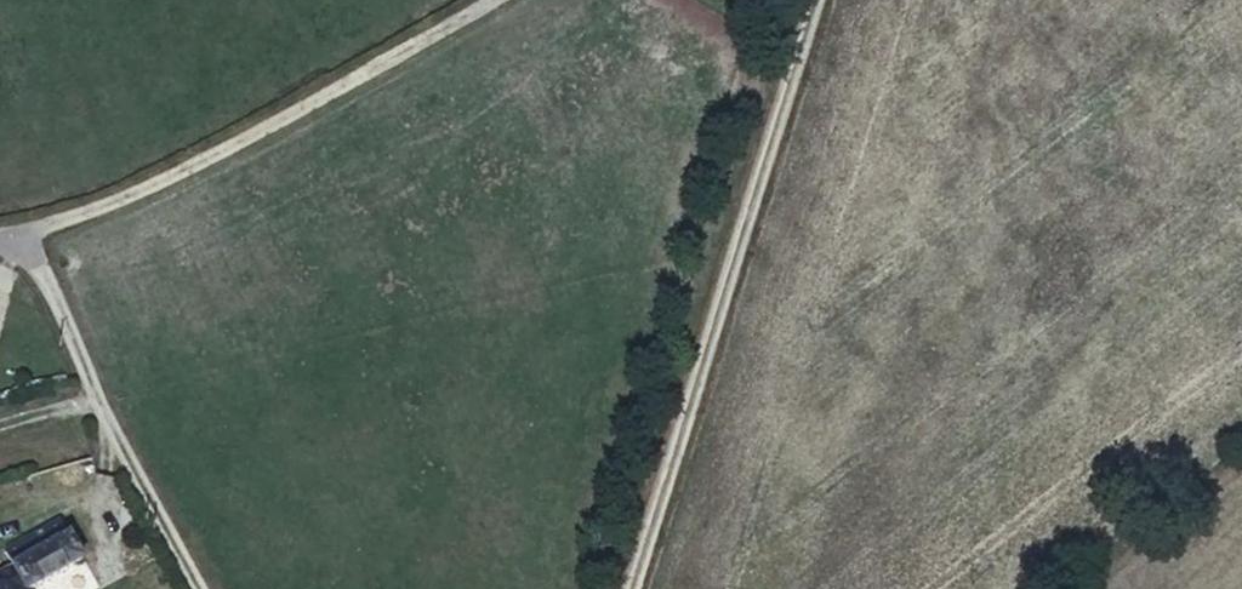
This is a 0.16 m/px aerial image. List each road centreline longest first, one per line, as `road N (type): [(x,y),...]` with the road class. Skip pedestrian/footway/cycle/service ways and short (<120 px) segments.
road 1 (track): [(491,0),(138,195),(23,231),(211,588)]
road 2 (track): [(628,588),(820,0)]

